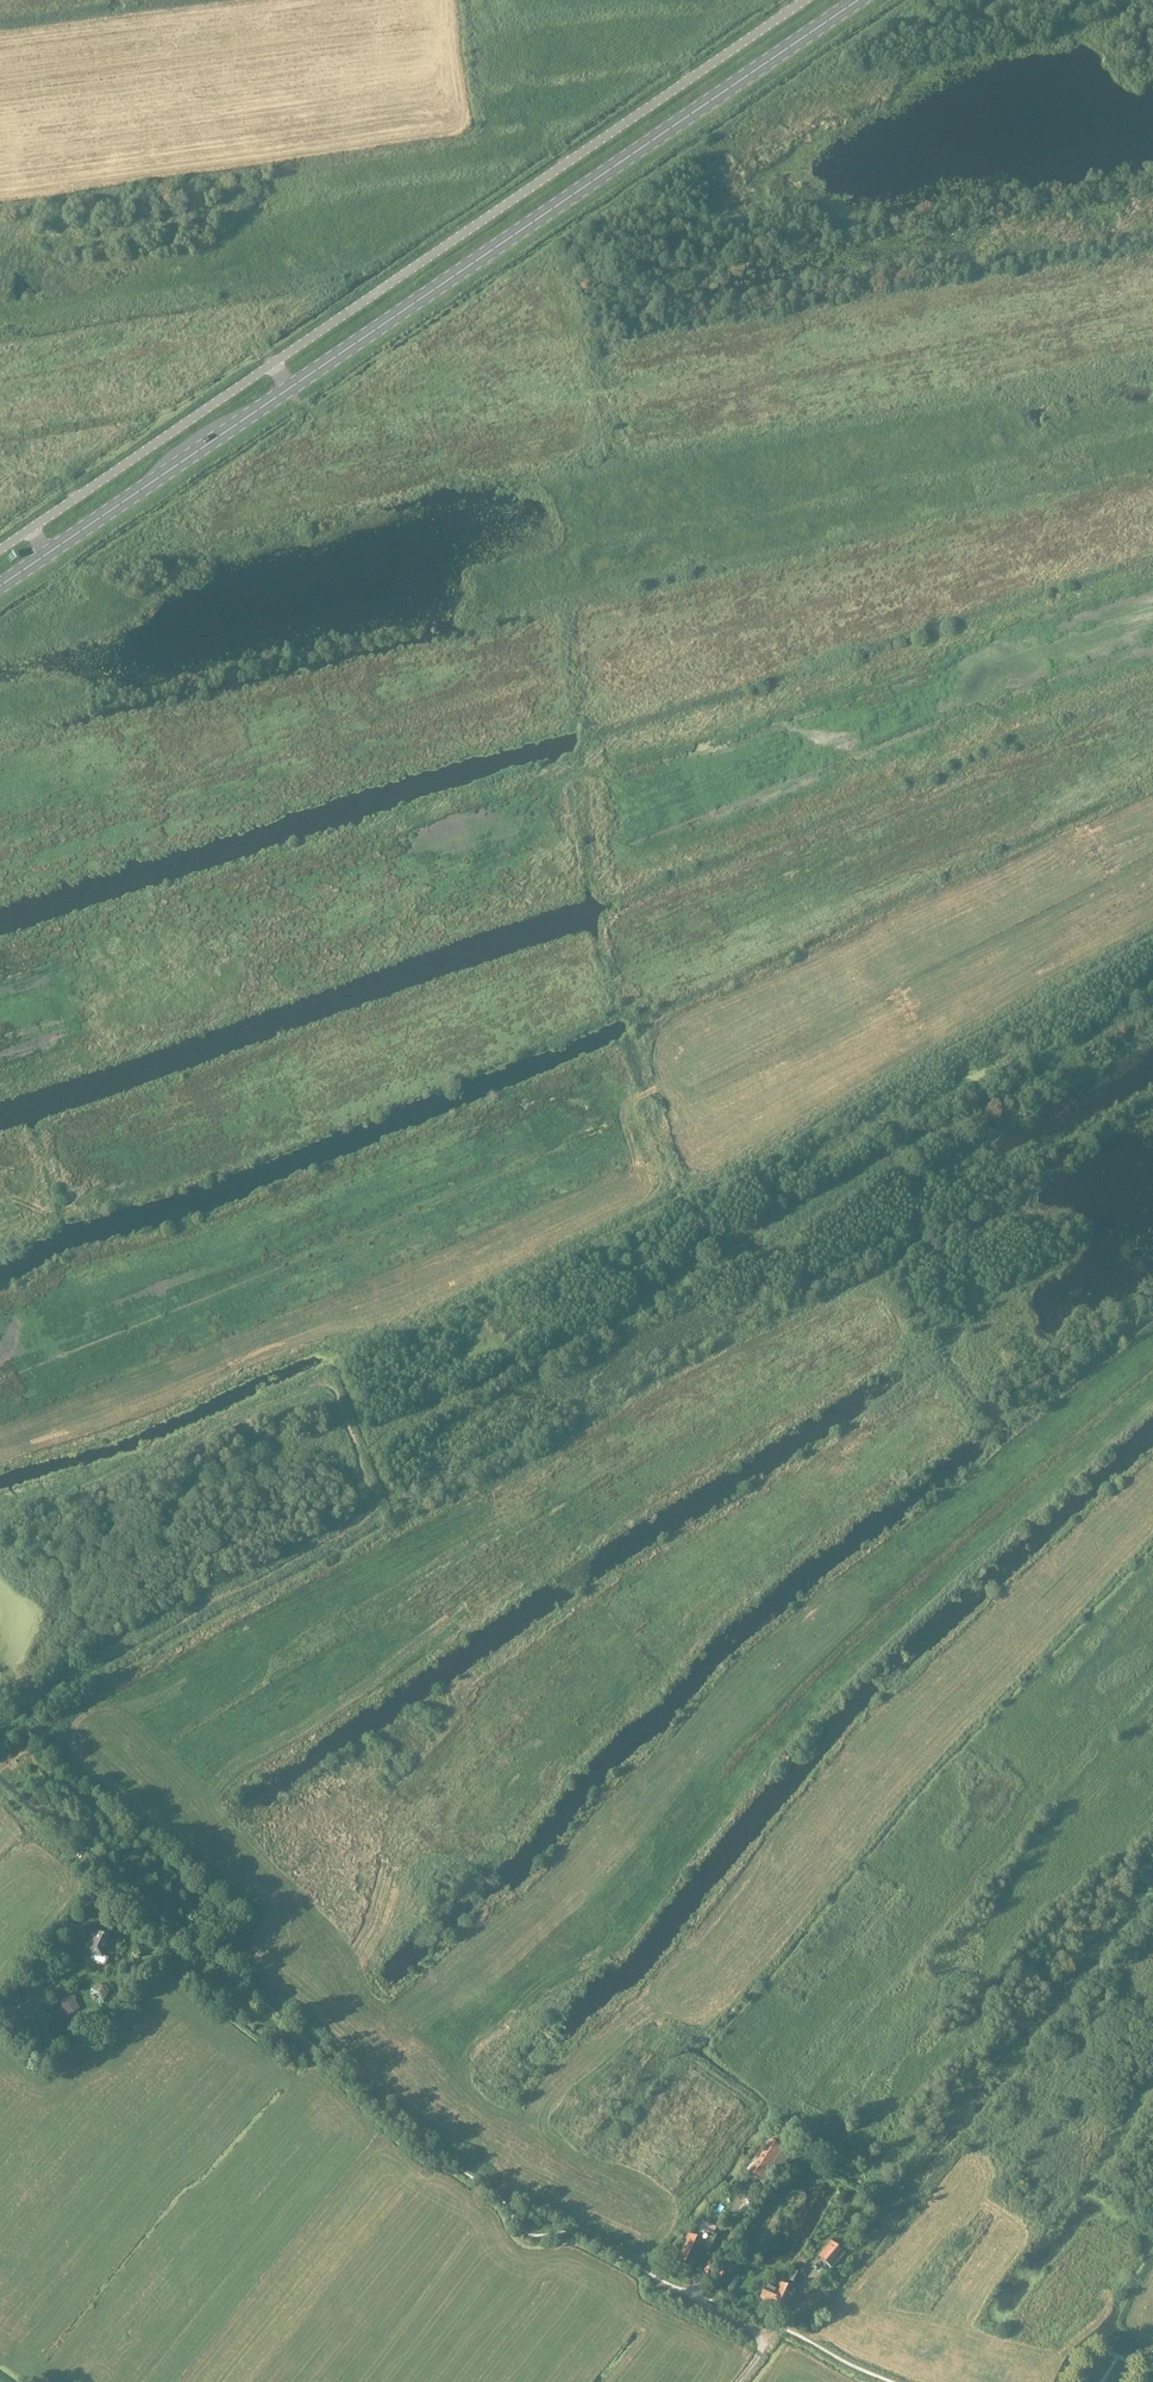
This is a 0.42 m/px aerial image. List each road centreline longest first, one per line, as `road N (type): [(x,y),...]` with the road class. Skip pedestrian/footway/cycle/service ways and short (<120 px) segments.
road 1 (primary): [(287,389),(858,0)]
road 2 (unclassified): [(271,365),(805,0)]
road 3 (unclassified): [(27,530),(271,365)]
road 4 (primary): [(48,553),(287,389)]
road 5 (track): [(736,2381),(762,2348),(757,2331),(693,2300),(700,2269)]

